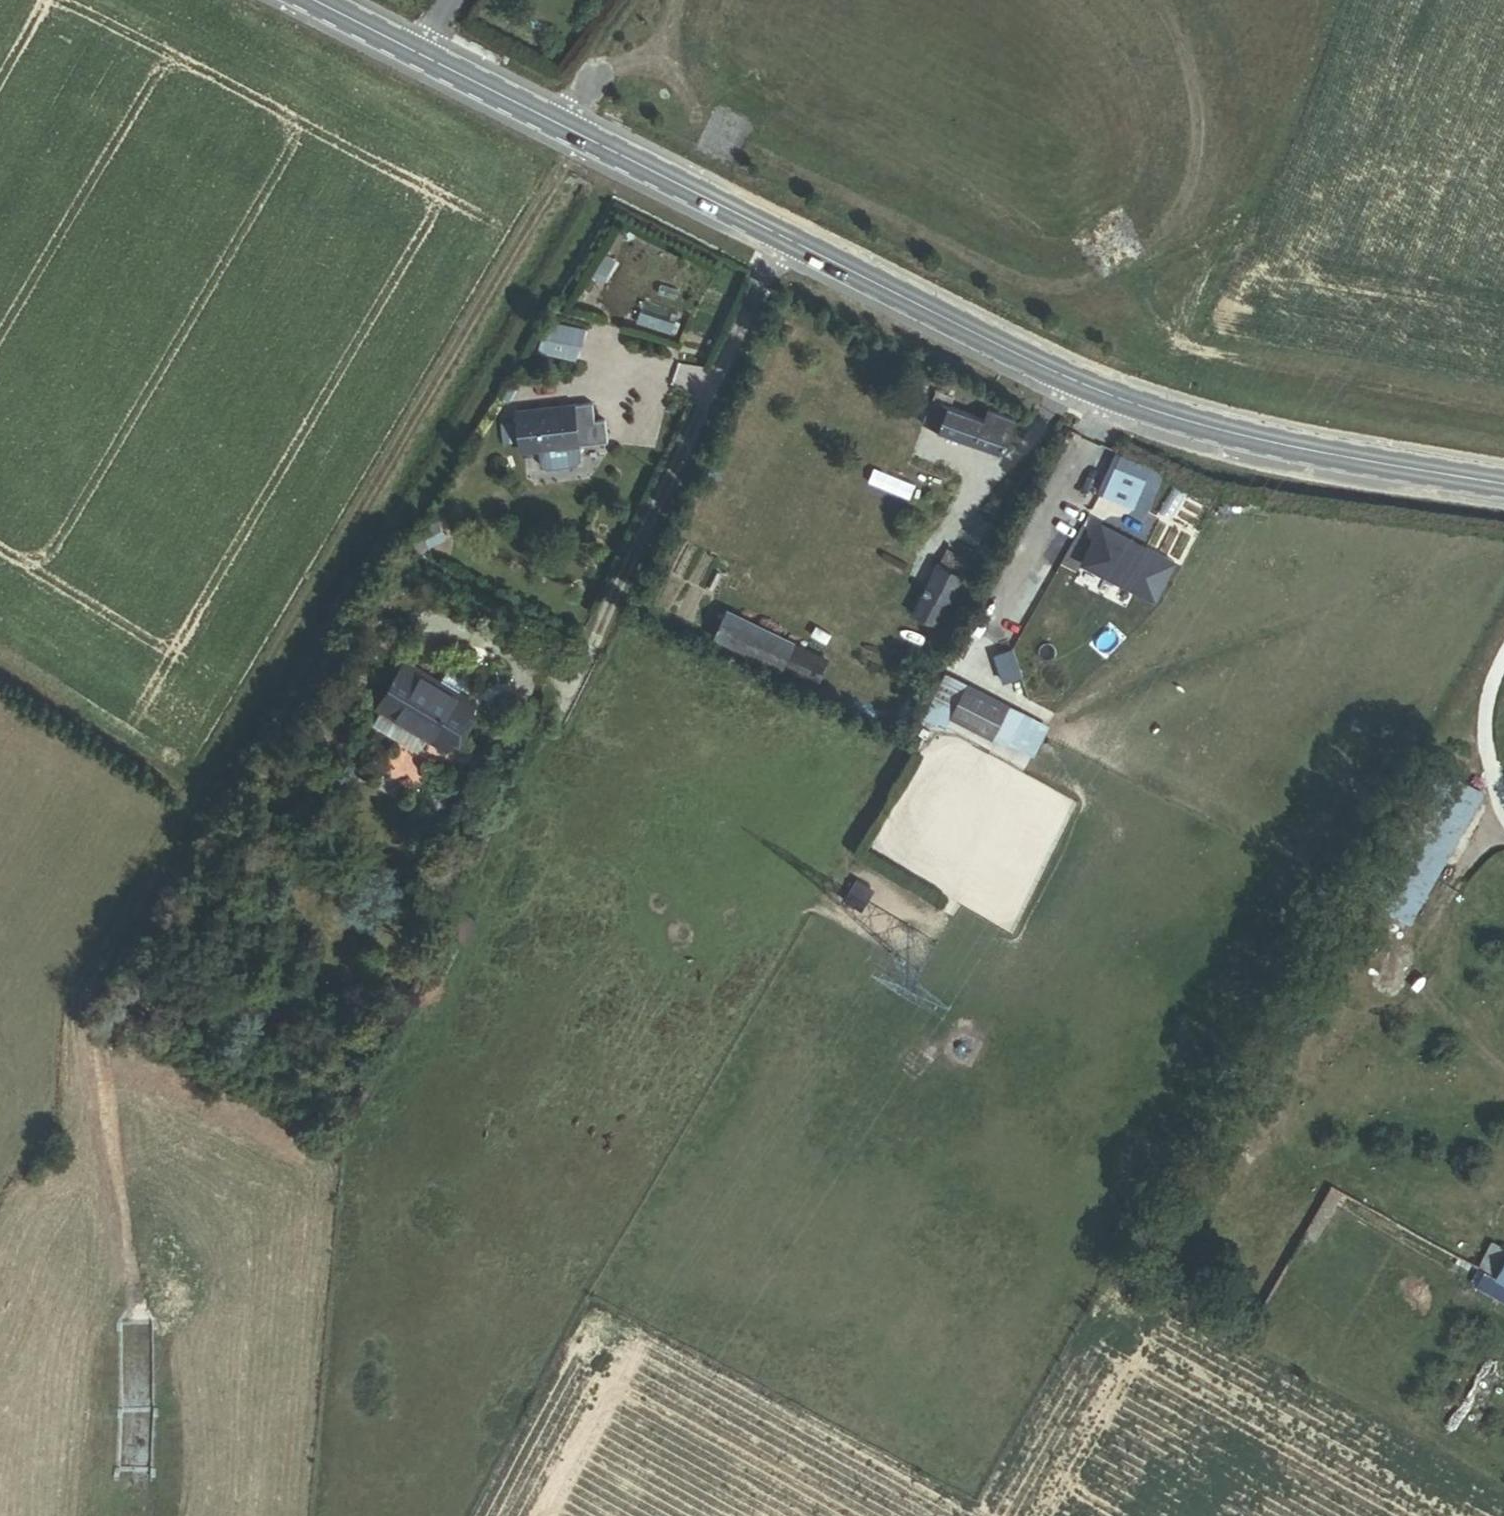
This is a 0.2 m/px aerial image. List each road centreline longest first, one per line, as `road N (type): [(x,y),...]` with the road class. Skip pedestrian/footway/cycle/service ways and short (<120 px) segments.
road 1 (secondary): [(1503,486),(1309,449),(1108,397),(418,56)]
road 2 (secondary): [(418,56),(312,0)]

